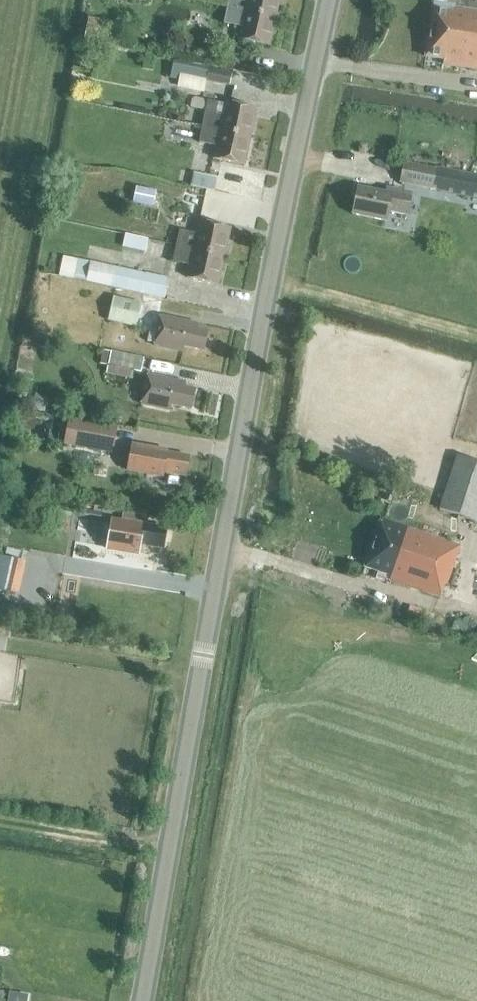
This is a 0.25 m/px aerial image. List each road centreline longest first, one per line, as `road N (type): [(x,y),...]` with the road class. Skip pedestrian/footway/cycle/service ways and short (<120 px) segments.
road 1 (tertiary): [(145,1000),(270,289),(329,0)]
road 2 (track): [(171,852),(0,822)]

